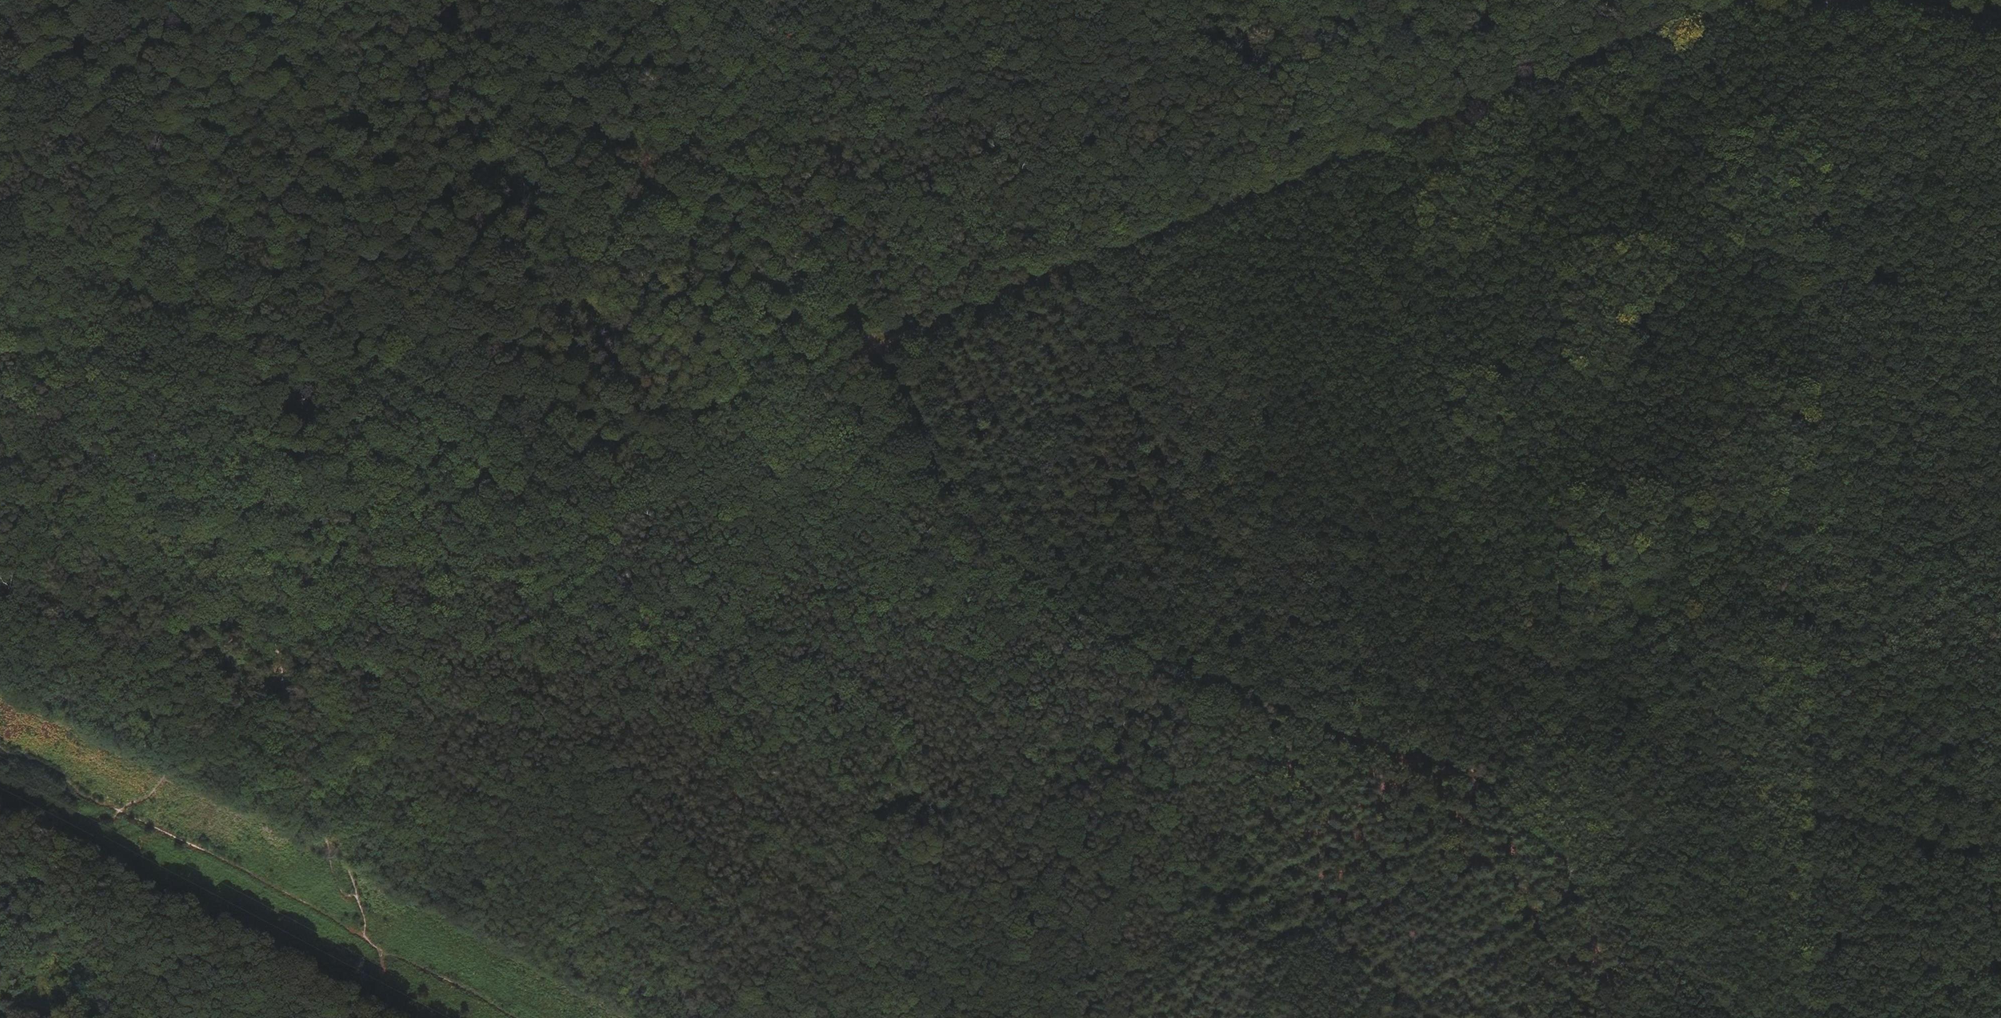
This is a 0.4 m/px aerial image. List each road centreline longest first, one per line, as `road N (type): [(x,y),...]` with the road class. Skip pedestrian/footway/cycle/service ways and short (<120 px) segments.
road 1 (track): [(1807,1017),(1827,0)]

